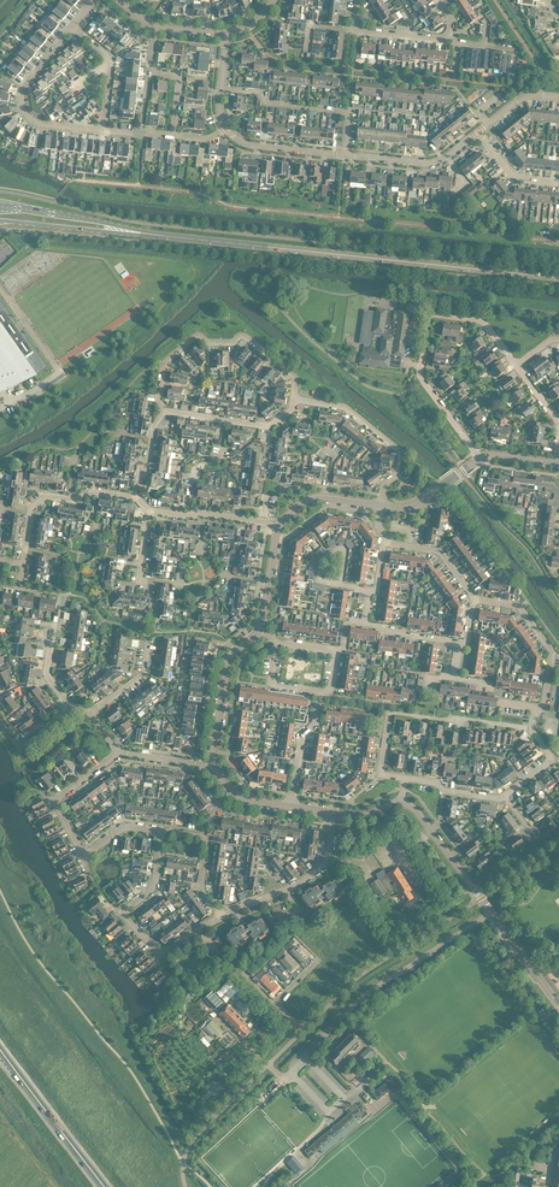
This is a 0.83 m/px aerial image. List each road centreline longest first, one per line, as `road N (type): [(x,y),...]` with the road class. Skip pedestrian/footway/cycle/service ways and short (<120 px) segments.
road 1 (secondary): [(558,278),(141,233)]
road 2 (residential): [(480,457),(421,377),(429,314),(483,321),(516,366)]
road 3 (residential): [(163,831),(126,828),(84,857),(55,800),(118,752)]
road 4 (residential): [(165,411),(164,363),(198,335),(233,342),(247,335),(293,374),(295,398)]
road 5 (residential): [(380,775),(391,713),(532,729)]
road 6 (unclassified): [(329,1004),(362,974),(482,898)]
road 7 (unclassified): [(102,130),(40,124),(21,102),(23,87),(74,28)]
road 8 (unclassified): [(343,1018),(492,912)]
road 9 (residential): [(381,505),(384,487),(398,474),(399,450),(345,407),(295,398)]
road 10 (trunk): [(108,1186),(0,1045)]
road 11 (residential): [(345,155),(349,111),(221,89)]
road 12 (trunk): [(0,1055),(101,1186)]
road 13 (residential): [(538,710),(545,705),(551,648),(520,606),(474,599)]
road 14 (residential): [(161,954),(123,912),(154,886),(163,831)]
road 15 (tertiary): [(213,763),(227,663),(260,629)]
road 16 (secondary): [(141,233),(0,206)]
road 17 (secondary): [(0,221),(141,233)]
road 18 (residential): [(279,527),(149,510)]
road 19 (residential): [(328,856),(349,863),(364,900),(306,936)]
road 20 (unclassified): [(173,136),(179,81),(153,71),(156,26)]
road 21 (tertiary): [(482,898),(415,808),(401,803)]
road 22 (residential): [(221,915),(200,887),(205,839),(163,831)]
road 23 (residential): [(73,709),(47,673),(66,594)]
road 24 (residential): [(221,915),(305,881),(328,856)]
road 25 (residential): [(345,155),(261,148),(226,129)]
road 26 (residential): [(292,806),(302,738),(315,724),(320,691)]

